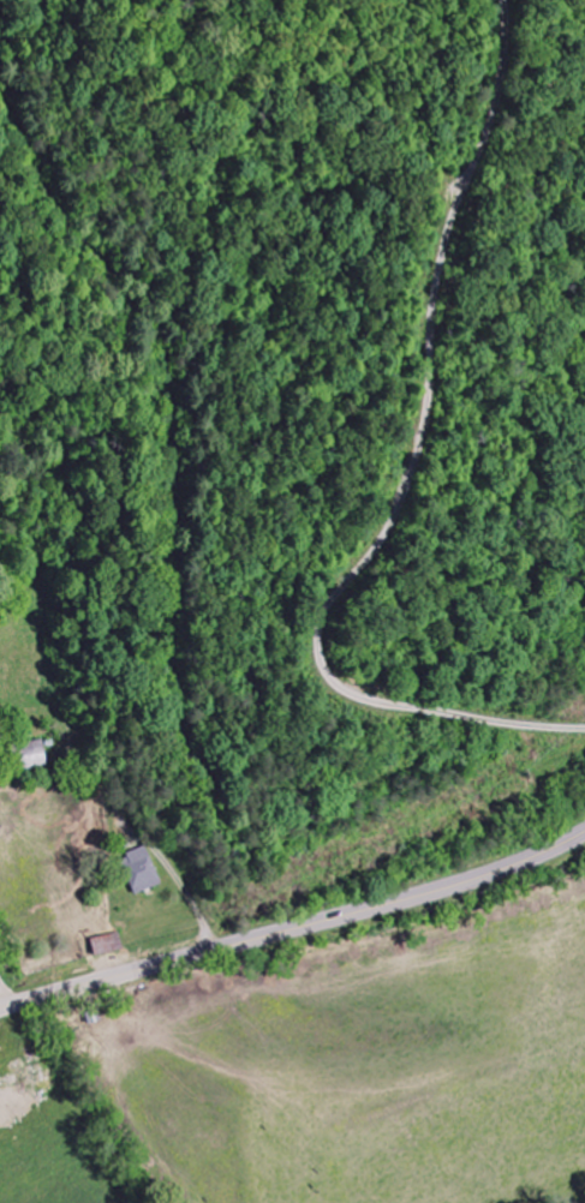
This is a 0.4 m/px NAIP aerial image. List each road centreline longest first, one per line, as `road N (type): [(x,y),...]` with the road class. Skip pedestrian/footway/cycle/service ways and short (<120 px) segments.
road 1 (secondary): [(584,832),(425,894),(0,1007)]

